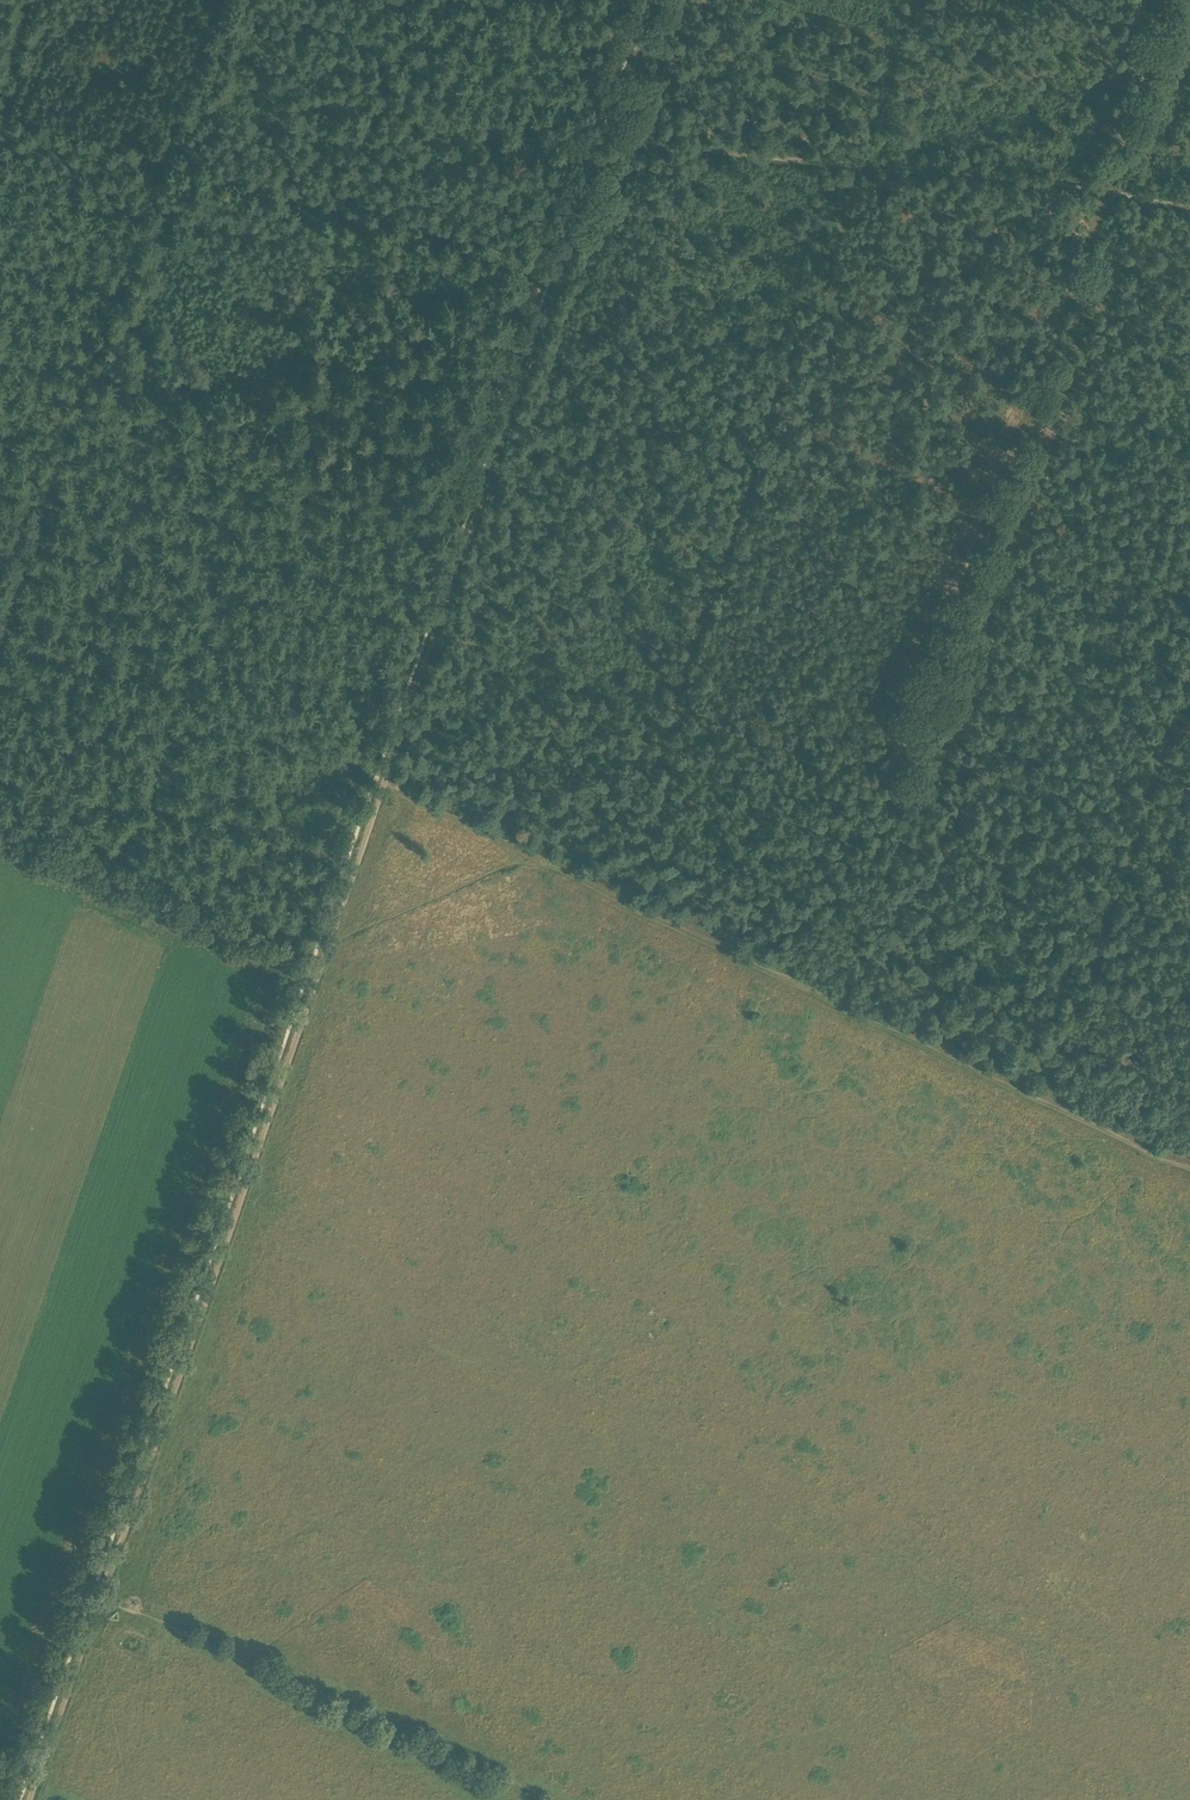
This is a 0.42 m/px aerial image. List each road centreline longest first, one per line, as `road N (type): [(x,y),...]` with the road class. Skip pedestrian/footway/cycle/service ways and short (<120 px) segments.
road 1 (track): [(1172,0),(821,995)]
road 2 (track): [(382,782),(605,896),(1189,1172)]
road 3 (track): [(287,958),(12,1743),(12,1778)]
road 4 (track): [(655,0),(382,782)]
road 5 (track): [(605,896),(861,169)]
road 6 (track): [(216,0),(0,635)]
road 7 (track): [(319,968),(100,1598)]
road 8 (track): [(603,125),(676,147),(1189,205)]
road 9 (track): [(0,112),(562,272)]
road 10 (track): [(0,489),(424,666)]
road 11 (track): [(1189,667),(1043,1099)]
road 12 (track): [(0,835),(319,968)]
road 13 (track): [(100,1598),(34,1786)]
road 14 (track): [(382,782),(319,968)]

